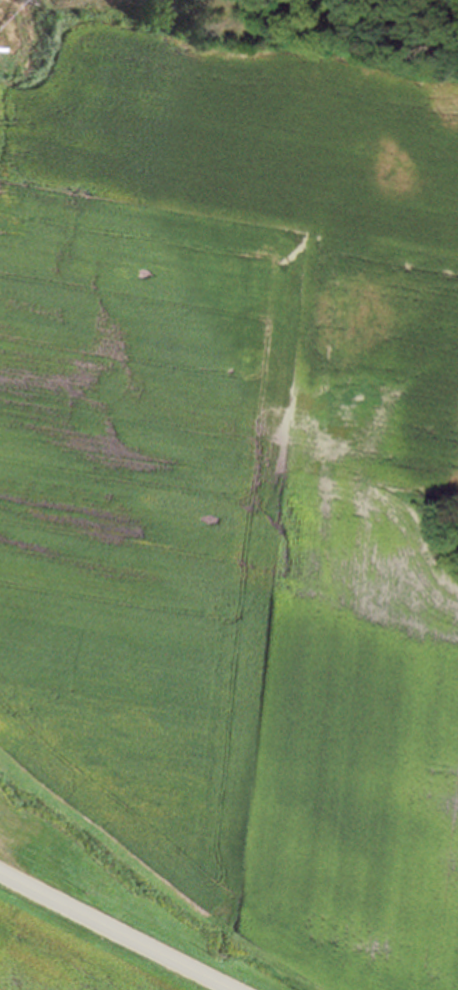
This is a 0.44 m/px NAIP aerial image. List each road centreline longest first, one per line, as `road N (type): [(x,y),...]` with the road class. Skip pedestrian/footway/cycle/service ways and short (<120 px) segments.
road 1 (residential): [(237,989),(0,873)]

